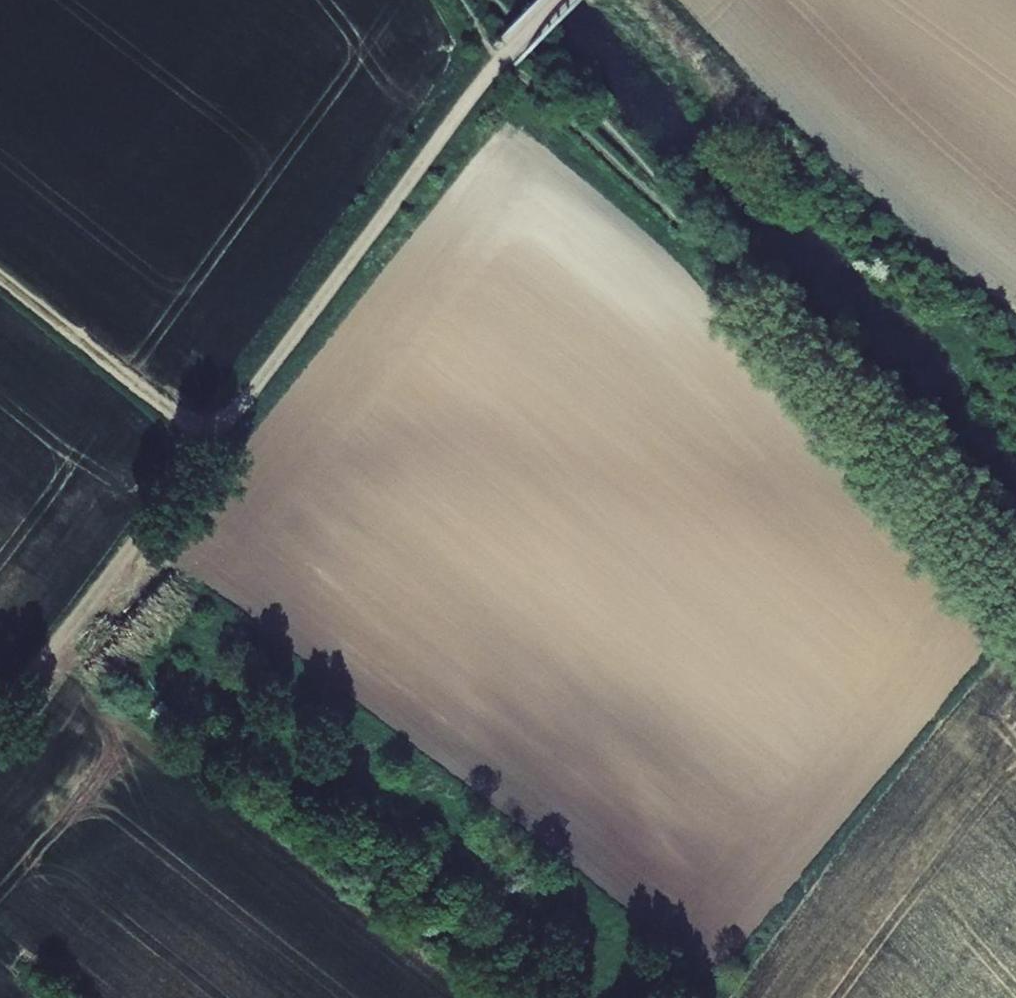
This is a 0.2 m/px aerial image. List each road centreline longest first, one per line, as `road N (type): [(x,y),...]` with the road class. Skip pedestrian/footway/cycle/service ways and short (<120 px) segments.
road 1 (track): [(560,0),(505,55),(208,443),(0,284)]

